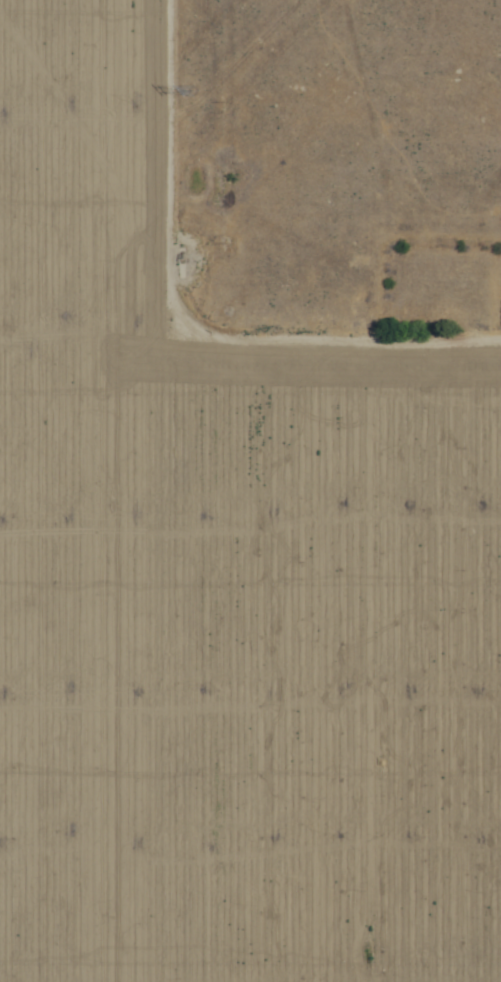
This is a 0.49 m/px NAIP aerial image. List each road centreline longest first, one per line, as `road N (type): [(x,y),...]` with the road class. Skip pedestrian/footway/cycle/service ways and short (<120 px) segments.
road 1 (residential): [(131,0),(129,272),(154,288),(500,301)]

